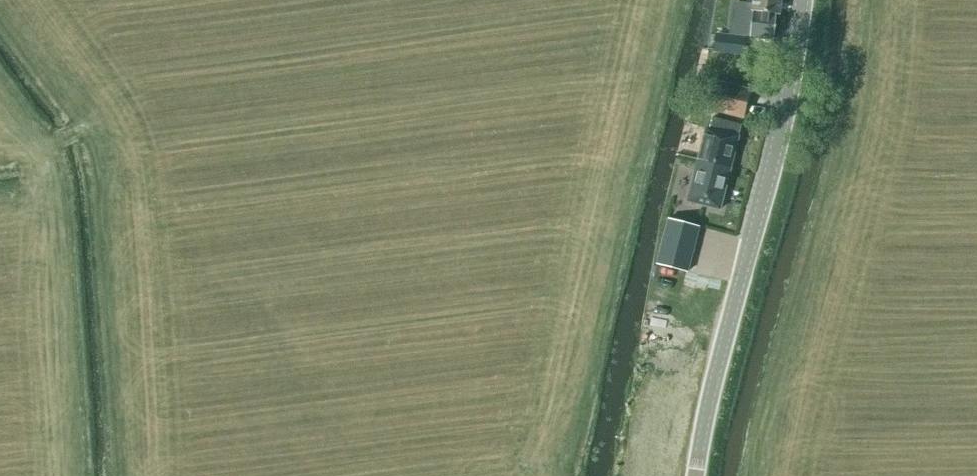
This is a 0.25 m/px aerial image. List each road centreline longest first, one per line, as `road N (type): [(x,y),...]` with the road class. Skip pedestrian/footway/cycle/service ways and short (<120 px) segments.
road 1 (tertiary): [(697,475),(796,65),(802,0)]

